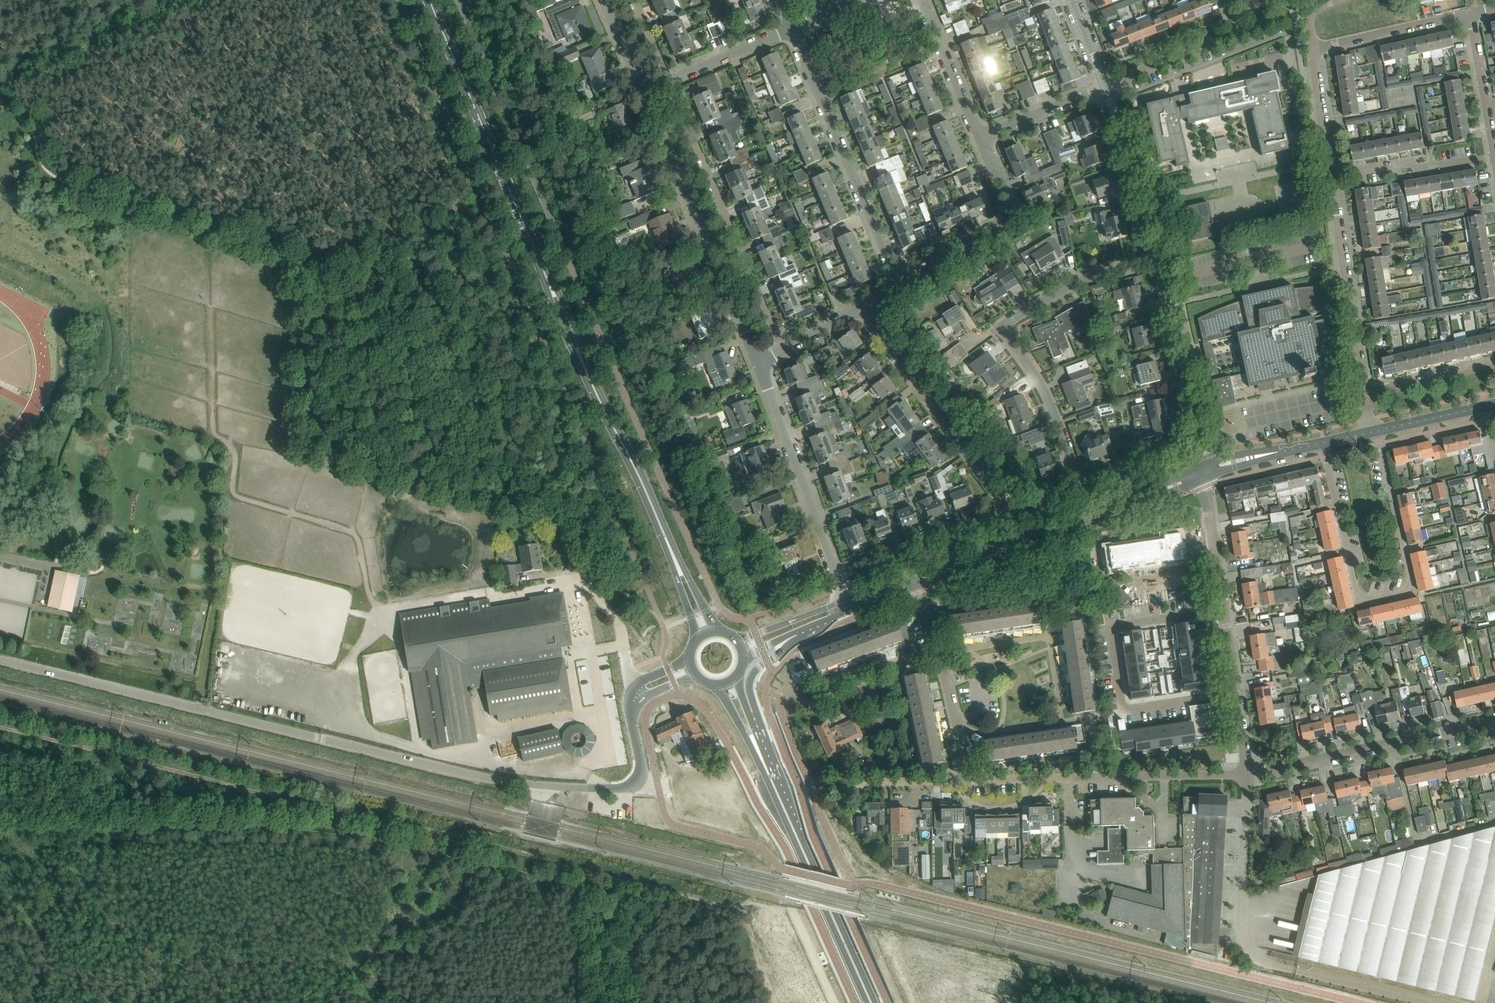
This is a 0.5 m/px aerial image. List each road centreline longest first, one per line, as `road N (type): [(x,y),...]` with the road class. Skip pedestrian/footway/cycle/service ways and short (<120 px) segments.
road 1 (track): [(835,1002),(795,912),(0,717)]
road 2 (unclassified): [(635,696),(635,783),(547,788),(0,661)]
road 3 (secondary): [(716,631),(549,285)]
road 4 (secondary): [(549,285),(698,637)]
road 5 (residential): [(1324,443),(1360,599),(1412,588),(1373,432)]
road 6 (residential): [(1079,482),(1005,316),(1082,275),(1161,250)]
road 7 (secondary): [(716,686),(866,1002)]
road 8 (tertiary): [(911,582),(1205,471)]
road 9 (secondary): [(549,285),(429,0)]
road 10 (secondary): [(876,1002),(752,719)]
road 11 (residential): [(1236,692),(1121,704),(1111,628),(1224,611)]
road 12 (residential): [(757,362),(648,88)]
road 13 (residential): [(783,351),(675,77)]
road 14 (residential): [(967,778),(1247,772)]
road 15 (residential): [(899,283),(796,28)]
road 16 (residential): [(1247,772),(1494,721)]
road 17 (residential): [(1011,507),(861,308)]
road 18 (residential): [(1297,970),(1257,960),(1238,935),(1247,772)]
road 19 (residential): [(834,570),(757,362)]
road 20 (residential): [(1363,394),(1334,175)]
road 21 (residential): [(899,283),(1004,219),(1007,202),(981,136)]
road 22 (track): [(0,83),(191,0)]
road 23 (residential): [(967,778),(944,671),(911,582)]
road 24 (residential): [(1198,438),(1161,250)]
road 25 (residential): [(834,570),(1011,507)]
road 26 (residential): [(1161,250),(1103,88)]
road 27 (residential): [(1312,49),(1472,15)]
road 28 (residential): [(981,136),(923,0)]
road 29 (residential): [(1103,88),(1237,34)]
road 30 (residential): [(1494,155),(1472,15)]
road 31 (residential): [(1224,611),(1205,471)]
road 32 (residential): [(1363,394),(1494,364)]
road 33 (residential): [(981,136),(1103,88)]
road 34 (residential): [(675,77),(796,28)]
road 35 (residential): [(1334,175),(1312,49)]
road 36 (residential): [(1079,482),(1198,438)]
road 37 (tertiary): [(1205,471),(1324,443)]

